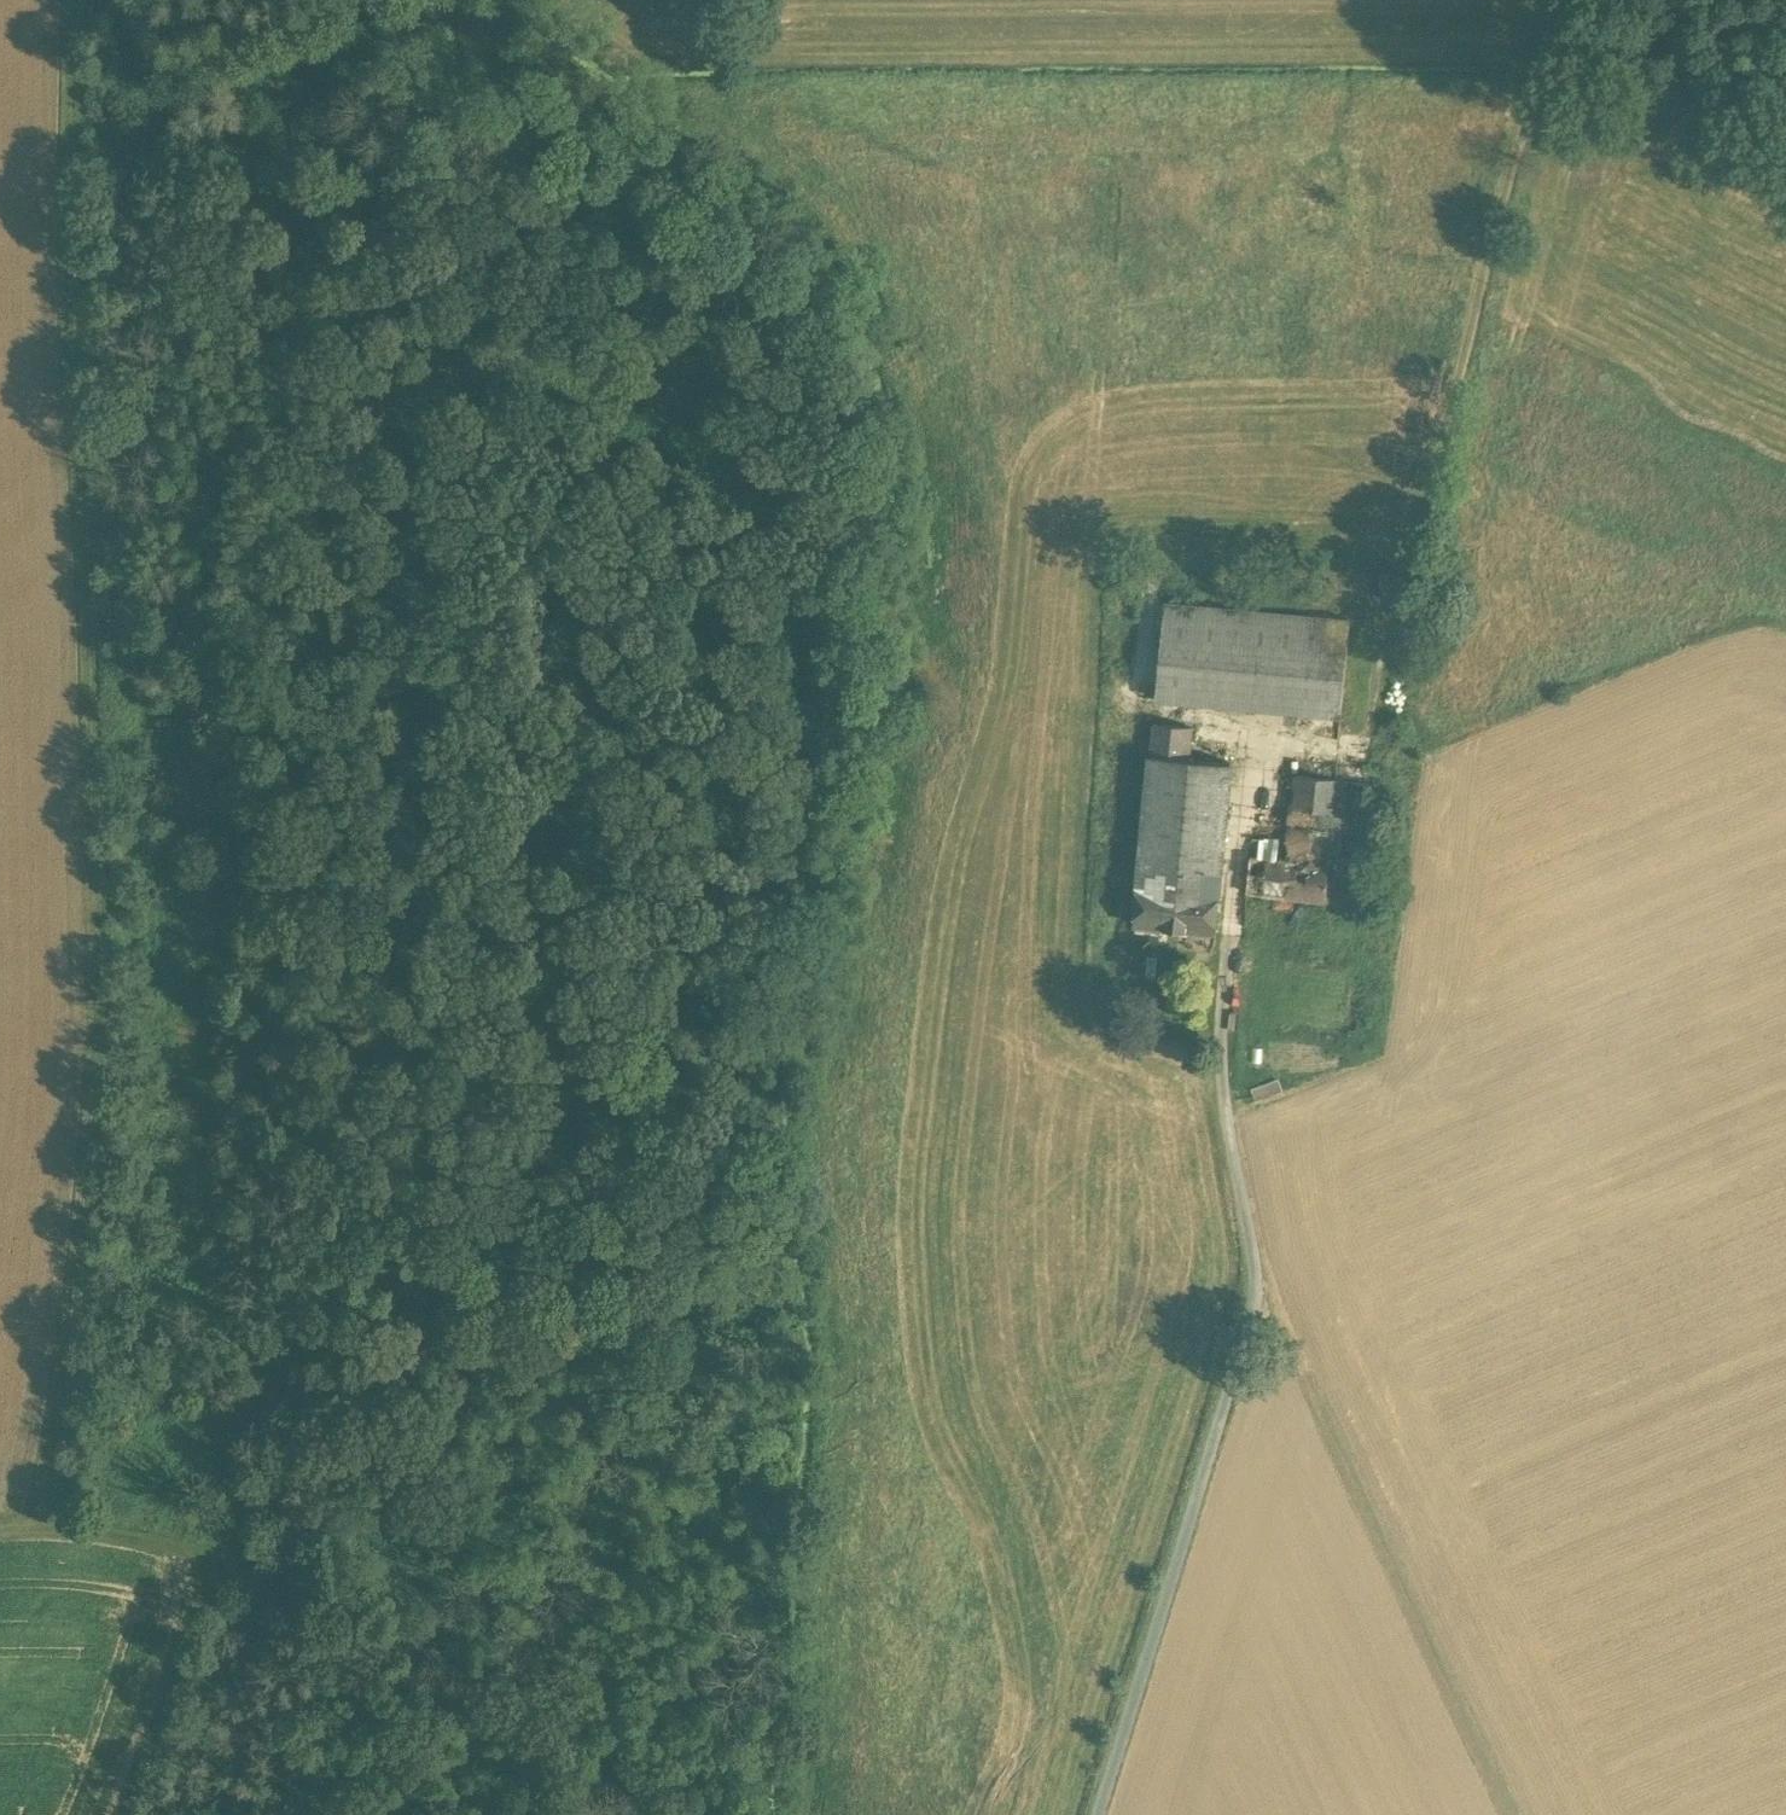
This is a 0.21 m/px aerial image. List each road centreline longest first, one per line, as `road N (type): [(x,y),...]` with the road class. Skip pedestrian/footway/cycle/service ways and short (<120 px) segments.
road 1 (track): [(81,0),(73,198),(94,588),(100,1067),(62,1414),(51,1462),(22,1523)]
road 2 (track): [(1096,1814),(1259,1280),(1228,1113),(1224,958)]
road 3 (track): [(1259,1280),(1503,1814)]
road 4 (track): [(22,1523),(197,1556),(193,1595),(111,1814)]

